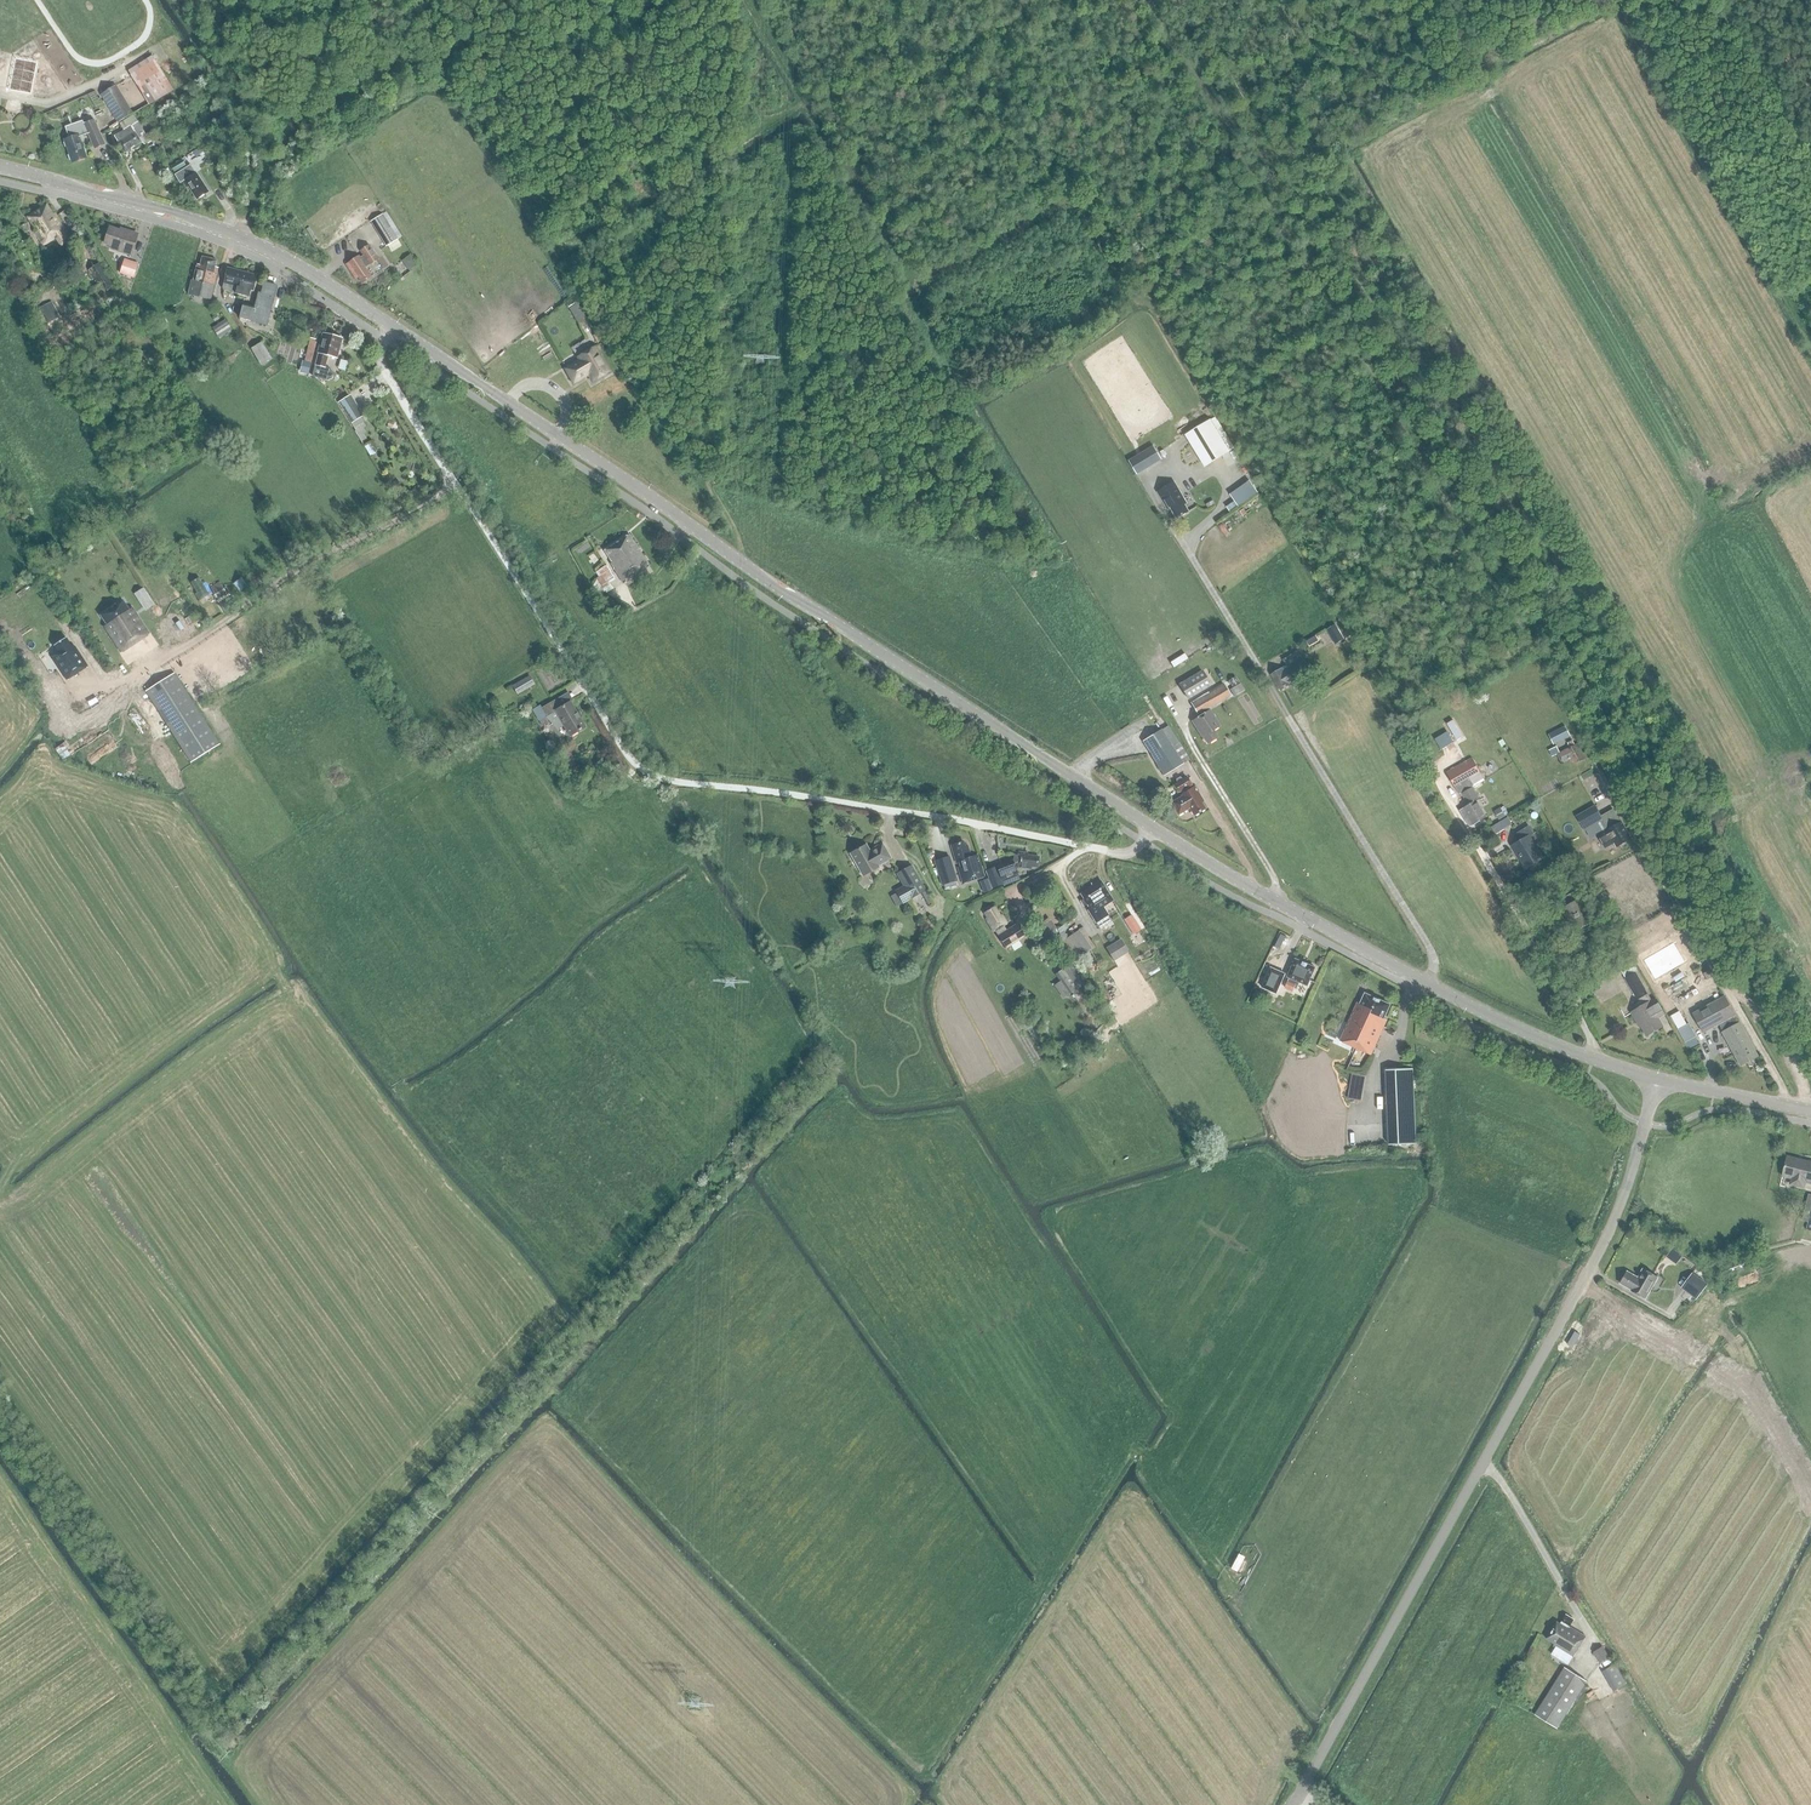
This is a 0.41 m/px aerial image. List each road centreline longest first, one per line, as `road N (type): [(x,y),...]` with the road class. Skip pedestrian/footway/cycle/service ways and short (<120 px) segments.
road 1 (track): [(1810,1105),(1777,1015),(1554,621),(1521,624),(1358,347),(1253,396),(1214,387),(1067,204),(917,288),(743,0)]
road 2 (residential): [(1151,831),(1128,852),(1108,851),(812,795),(658,779),(637,765),(381,365),(391,328)]
road 3 (tertiary): [(1151,831),(391,328)]
road 4 (unclassified): [(1292,1804),(1610,1231),(1654,1079)]
road 5 (track): [(406,0),(553,241),(562,243),(806,102)]
road 6 (track): [(1190,361),(1397,706),(1423,706),(1515,656),(1521,624)]
road 7 (tertiary): [(1654,1079),(1506,1023),(1151,831)]
road 8 (tertiary): [(391,328),(235,234),(0,168)]
road 9 (track): [(1153,0),(1358,347)]
road 10 (track): [(917,288),(806,410),(763,420),(705,458),(710,487),(737,539),(732,559)]
road 11 (track): [(1624,0),(1810,339)]
road 12 (track): [(1068,570),(902,302)]
road 13 (track): [(1810,166),(1729,34),(1704,16),(1625,1)]
road 14 (track): [(235,234),(287,139),(344,0)]
road 15 (track): [(581,239),(705,458)]
road 16 (track): [(320,52),(261,49),(206,72),(163,57)]
road 17 (tertiary): [(1810,1111),(1654,1079)]

